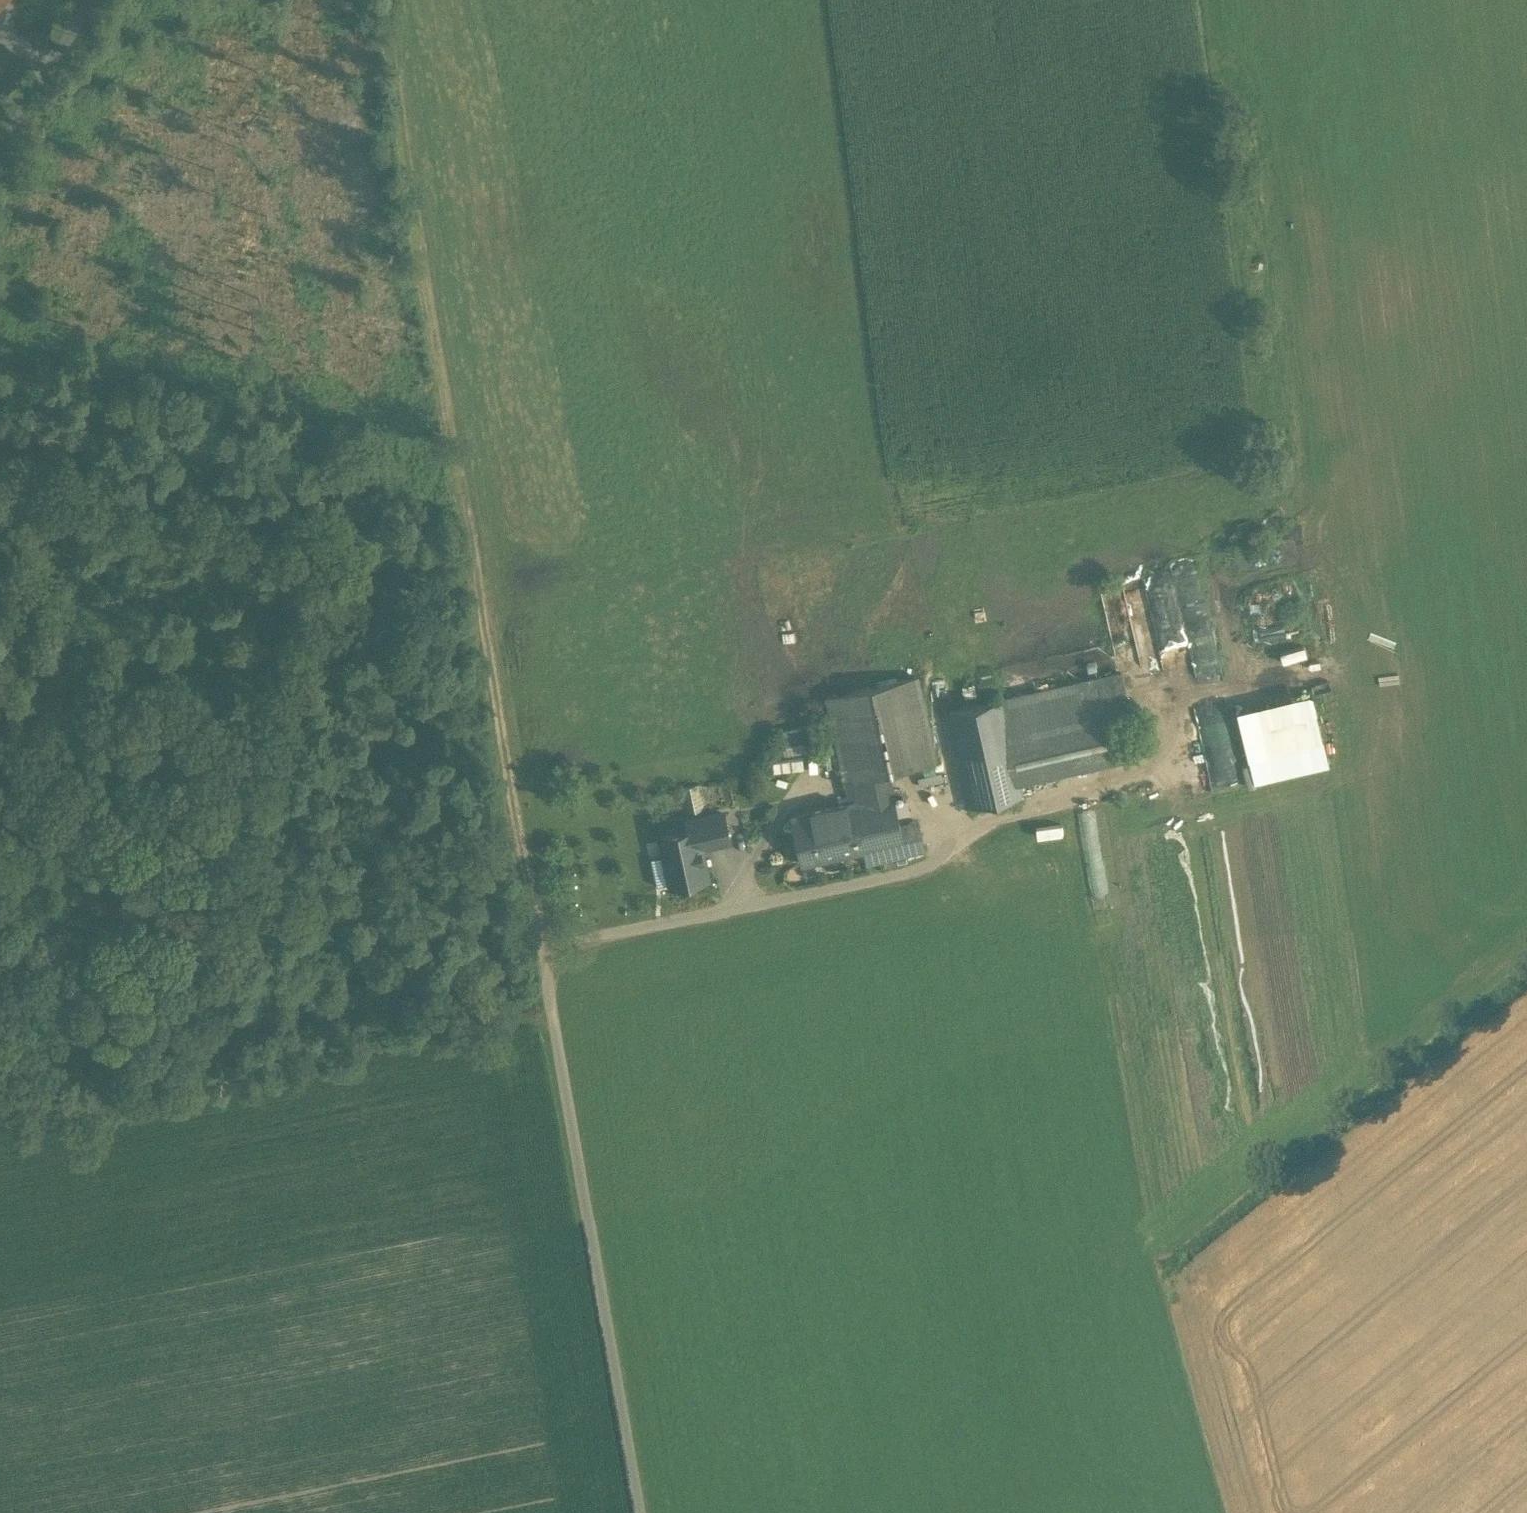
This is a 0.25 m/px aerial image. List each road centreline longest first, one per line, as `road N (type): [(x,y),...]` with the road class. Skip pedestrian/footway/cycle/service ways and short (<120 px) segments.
road 1 (track): [(542,947),(382,0)]
road 2 (unclassified): [(0,148),(91,0)]

